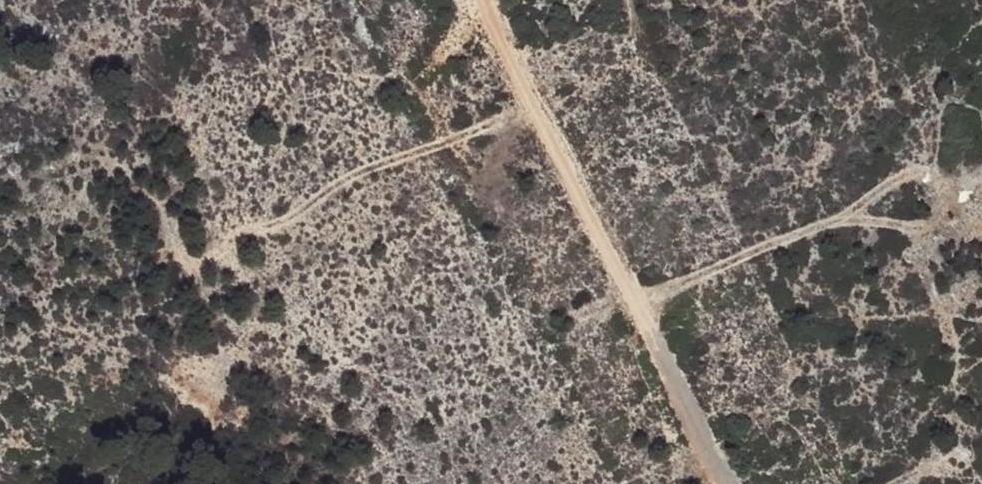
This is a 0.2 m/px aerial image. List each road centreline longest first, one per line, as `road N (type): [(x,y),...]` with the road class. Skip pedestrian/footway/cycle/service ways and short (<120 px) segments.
road 1 (track): [(483,0),(731,483)]

